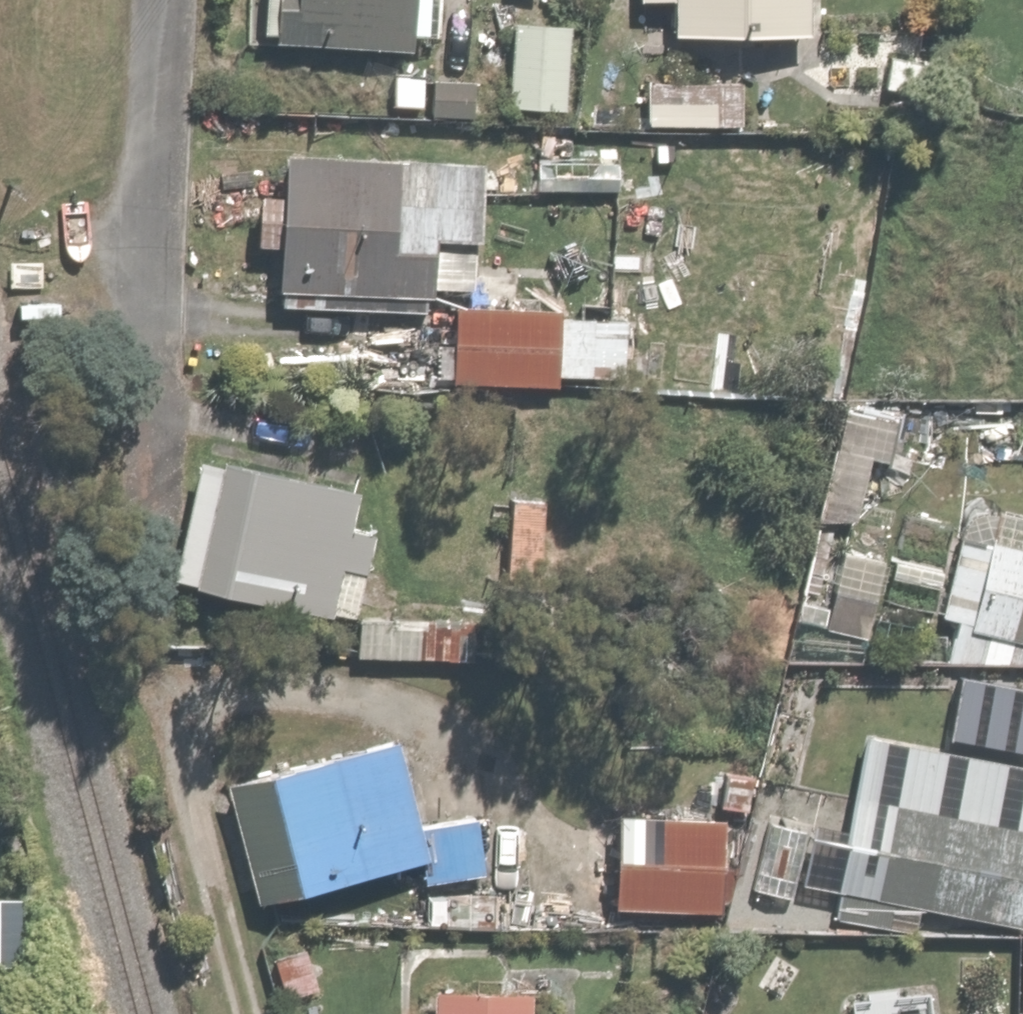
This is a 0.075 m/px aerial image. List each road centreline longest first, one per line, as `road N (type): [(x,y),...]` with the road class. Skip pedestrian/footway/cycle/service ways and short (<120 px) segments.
road 1 (residential): [(145,469),(164,0)]

